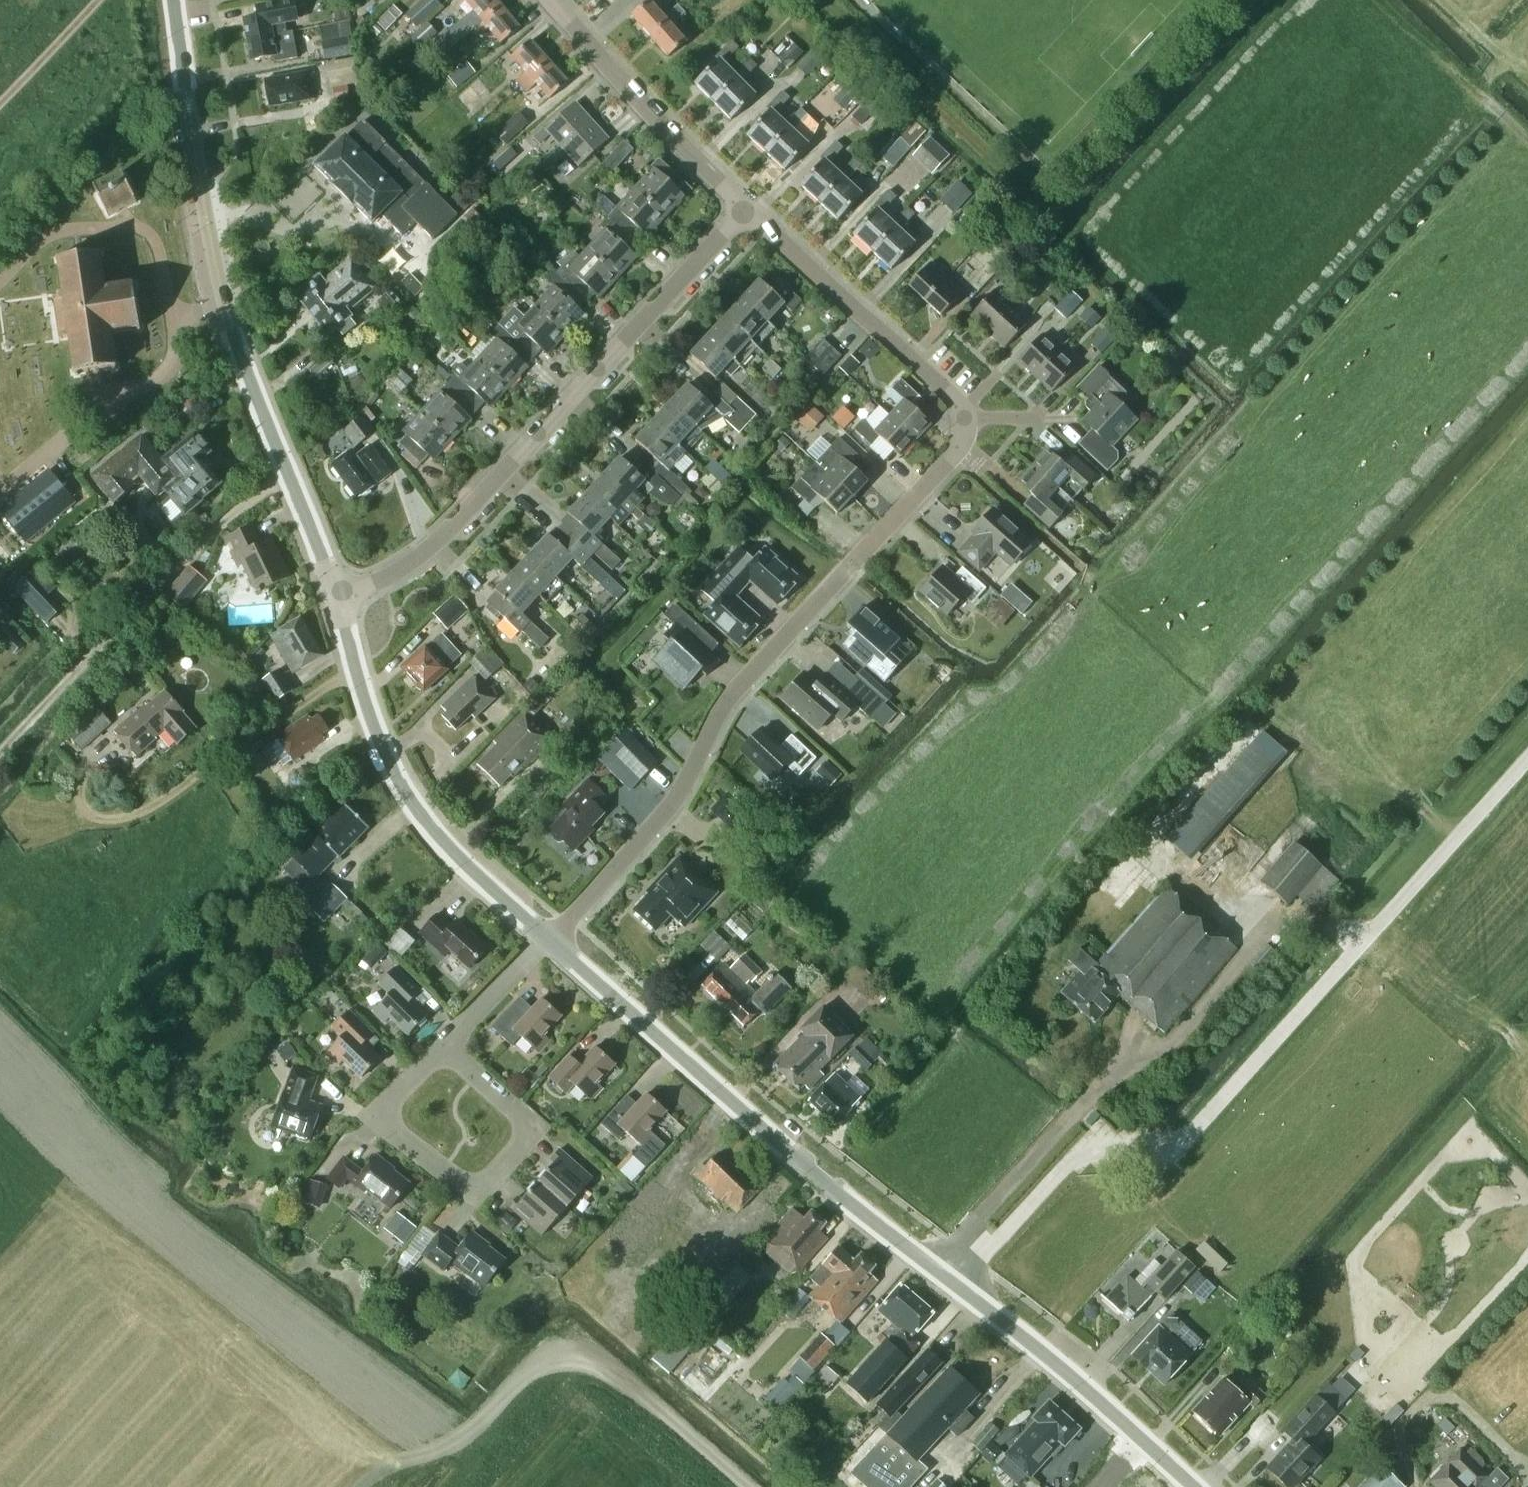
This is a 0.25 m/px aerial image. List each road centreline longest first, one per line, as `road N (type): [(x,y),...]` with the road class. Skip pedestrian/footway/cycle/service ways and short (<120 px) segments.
road 1 (residential): [(545,936),(664,816),(720,709),(967,429),(959,402),(749,206)]
road 2 (tertiary): [(1191,1486),(1072,1374),(808,1169),(545,936)]
road 3 (tertiary): [(332,598),(226,304),(174,0)]
road 4 (residential): [(332,598),(405,568),(452,526),(749,206)]
road 5 (tertiary): [(545,936),(460,862),(410,803),(381,748),(332,598)]
road 6 (residential): [(442,1046),(384,1109),(387,1140),(468,1197),(521,1143),(520,1111)]
road 7 (residential): [(749,206),(554,0)]
road 8 (residential): [(442,1046),(545,936)]

